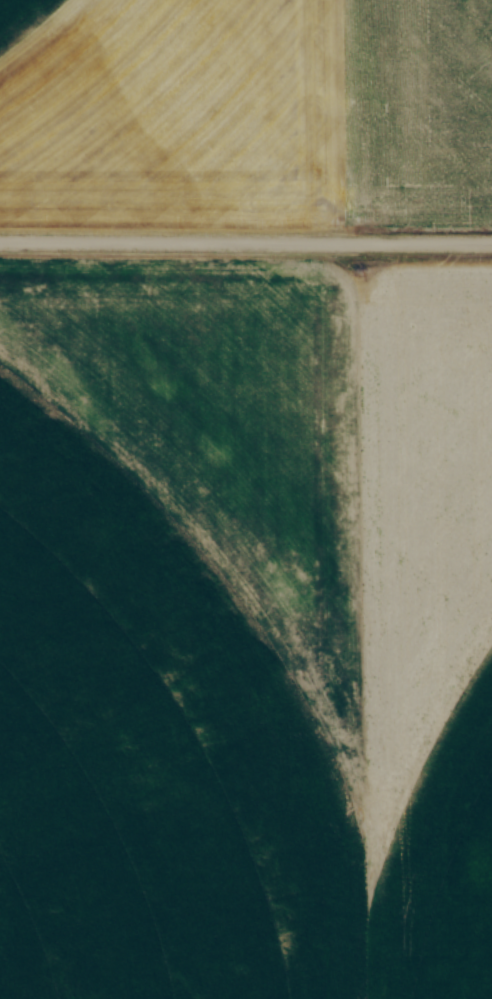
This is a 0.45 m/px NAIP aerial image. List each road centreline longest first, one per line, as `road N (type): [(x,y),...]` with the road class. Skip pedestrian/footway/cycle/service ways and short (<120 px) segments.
road 1 (residential): [(0,241),(491,243)]

